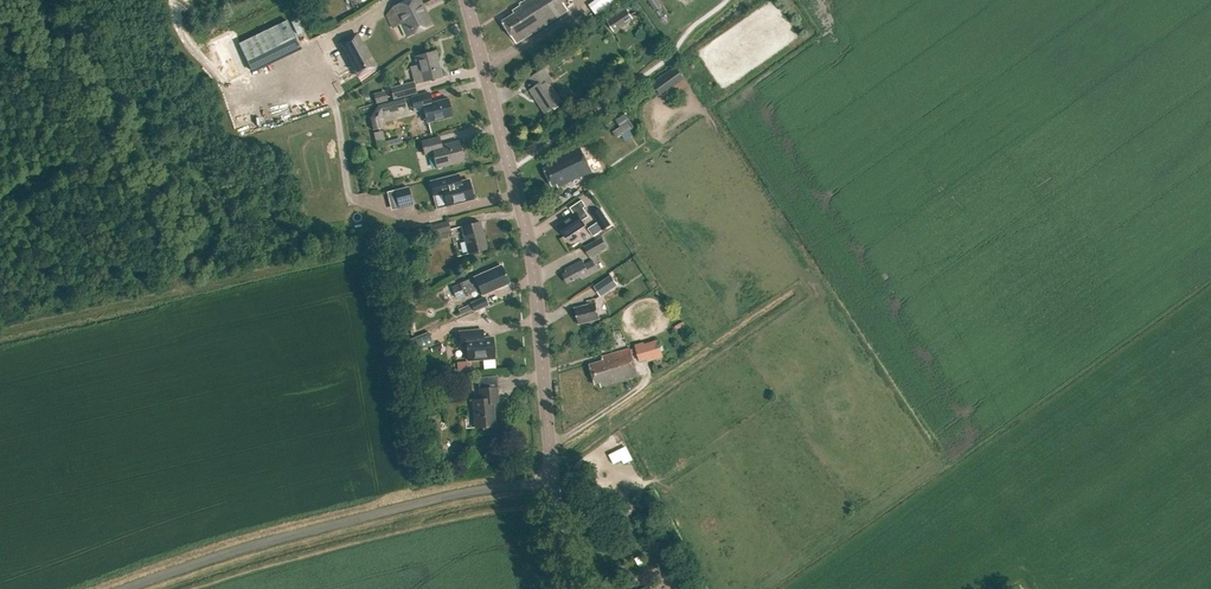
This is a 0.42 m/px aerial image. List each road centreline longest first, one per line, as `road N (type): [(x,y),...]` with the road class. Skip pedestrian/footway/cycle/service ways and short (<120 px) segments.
road 1 (tertiary): [(553,481),(533,264),(466,0)]
road 2 (unclassified): [(129,588),(304,533),(553,481)]
road 3 (track): [(759,588),(946,459)]

